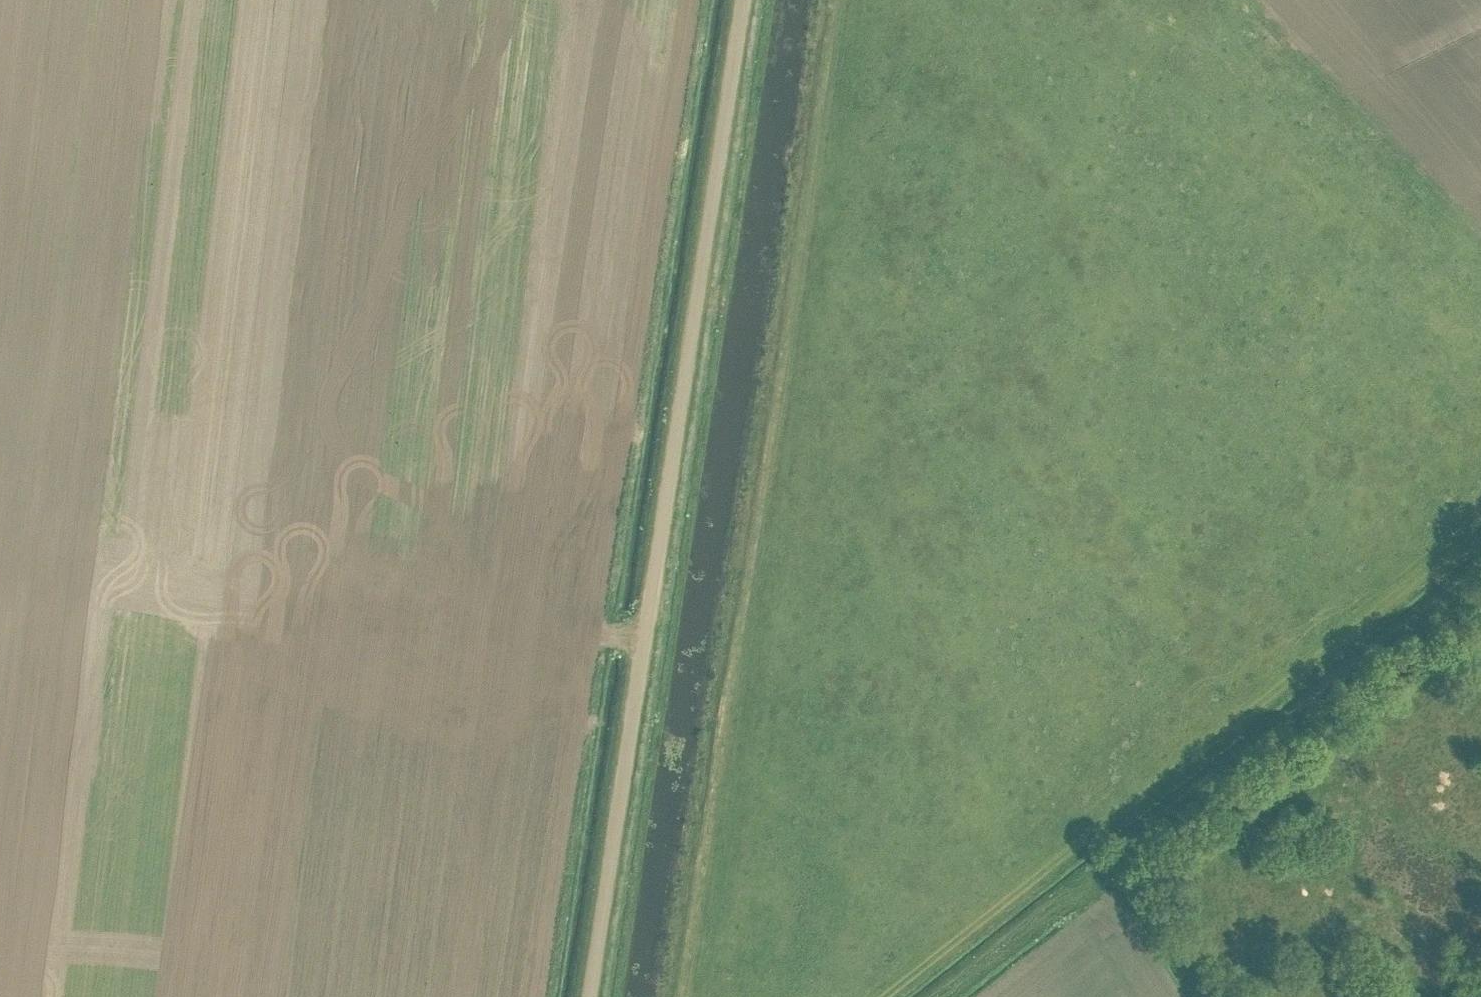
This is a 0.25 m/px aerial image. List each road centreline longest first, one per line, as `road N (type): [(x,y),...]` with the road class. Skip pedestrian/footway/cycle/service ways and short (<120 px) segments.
road 1 (unclassified): [(594,996),(746,0)]

